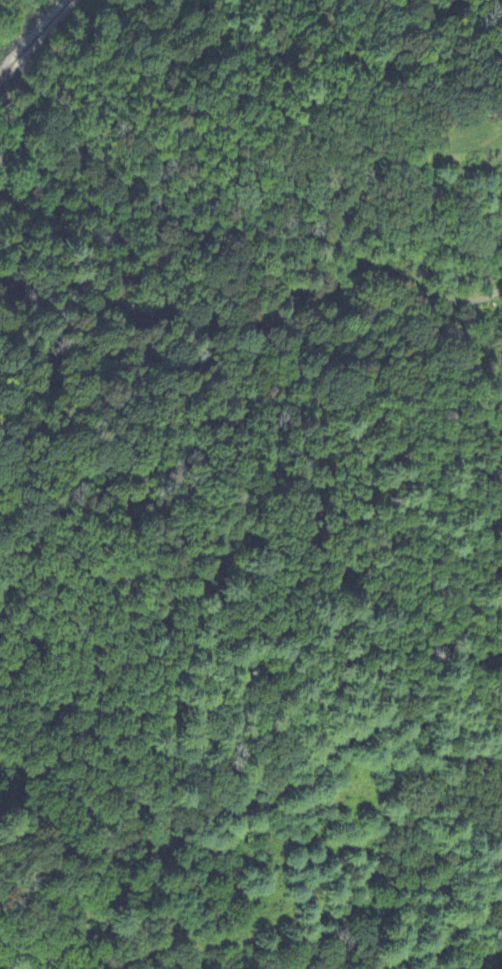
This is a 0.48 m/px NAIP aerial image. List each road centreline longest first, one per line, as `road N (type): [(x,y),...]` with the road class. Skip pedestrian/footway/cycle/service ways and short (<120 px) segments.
road 1 (track): [(501,289),(464,302),(362,265),(336,271),(312,298),(252,329),(0,288)]

